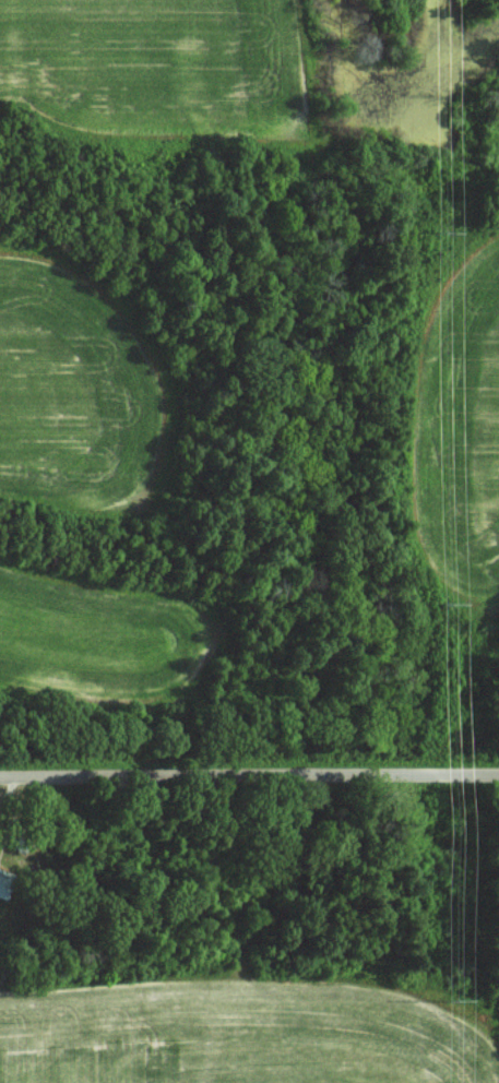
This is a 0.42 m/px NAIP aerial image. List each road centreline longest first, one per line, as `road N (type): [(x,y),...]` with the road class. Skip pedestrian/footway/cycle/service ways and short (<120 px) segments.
road 1 (residential): [(498,772),(0,778)]

